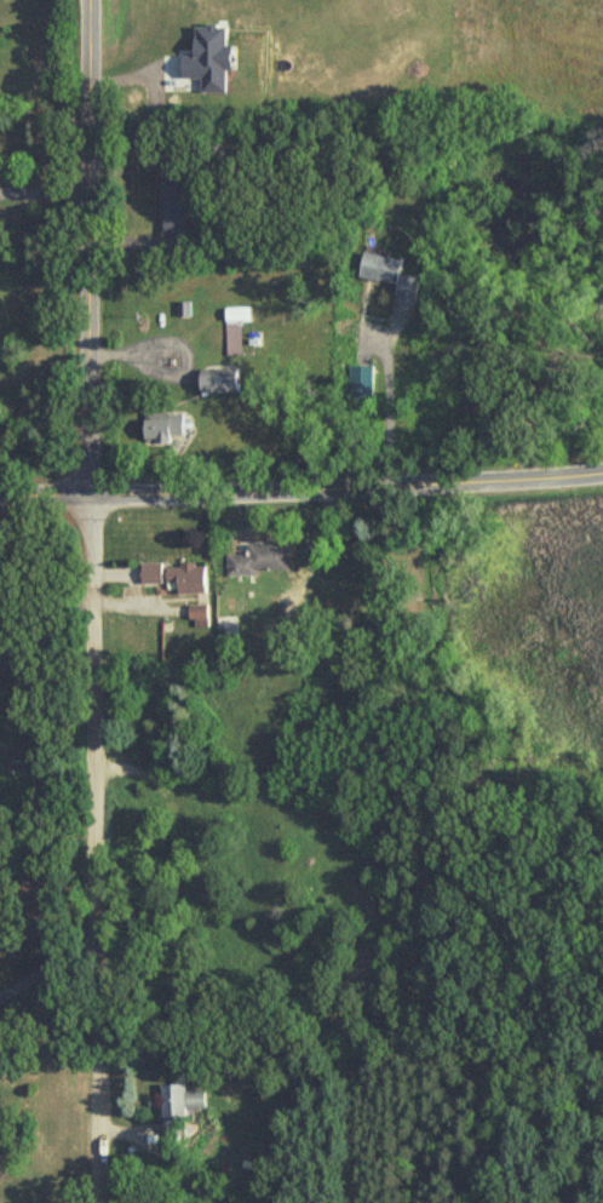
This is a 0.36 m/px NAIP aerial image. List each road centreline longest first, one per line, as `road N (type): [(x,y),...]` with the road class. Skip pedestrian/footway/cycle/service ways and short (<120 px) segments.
road 1 (residential): [(97,1202),(90,499)]
road 2 (tertiary): [(602,478),(90,499)]
road 3 (residential): [(90,499),(92,0)]

